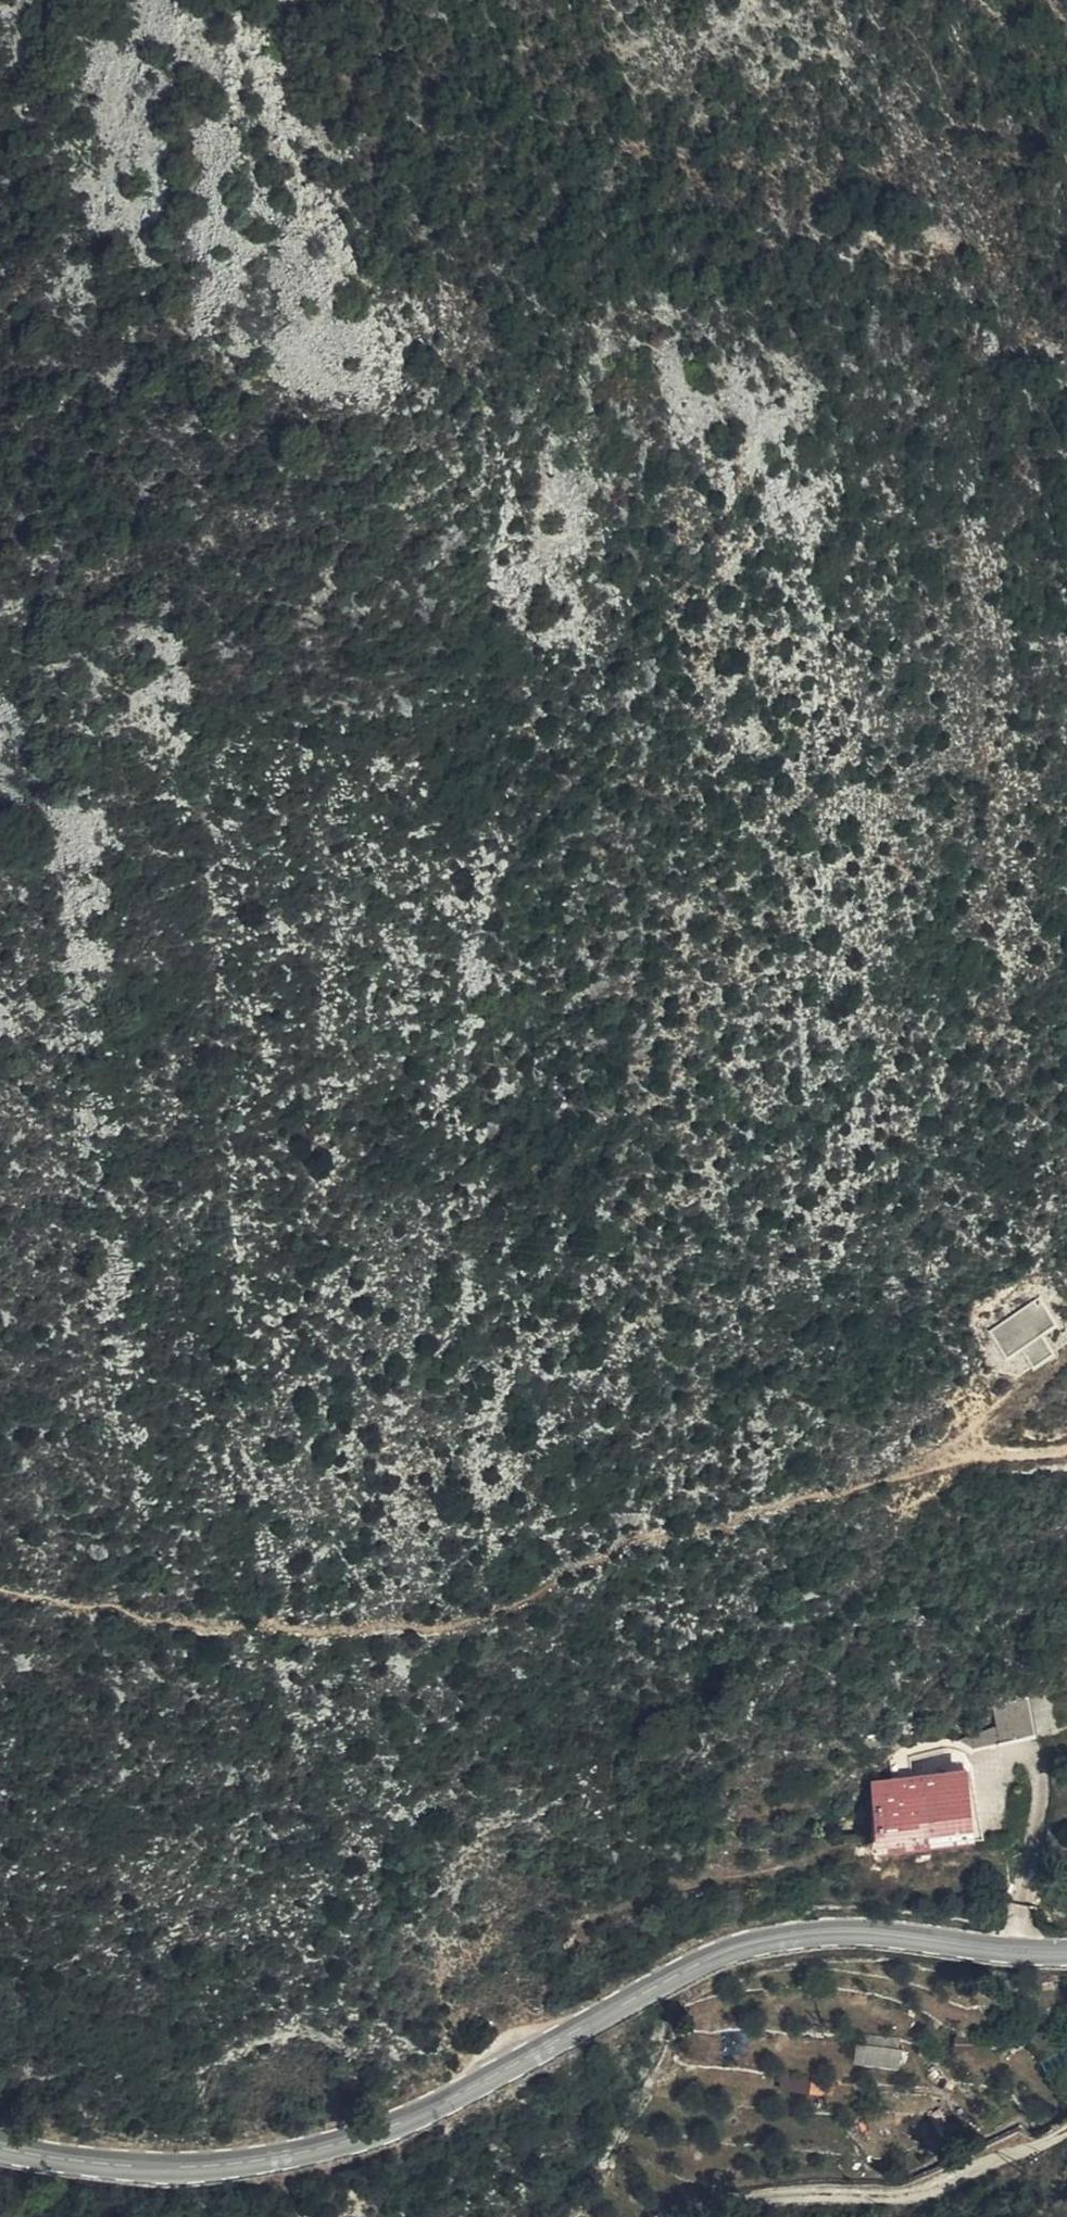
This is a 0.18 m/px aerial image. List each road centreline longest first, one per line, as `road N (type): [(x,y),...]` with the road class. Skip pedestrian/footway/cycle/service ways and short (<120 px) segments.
road 1 (tertiary): [(0,2143),(91,2161),(206,2167),(340,2140),(443,2105),(670,1977),(757,1943),(830,1933),(1066,1951)]

